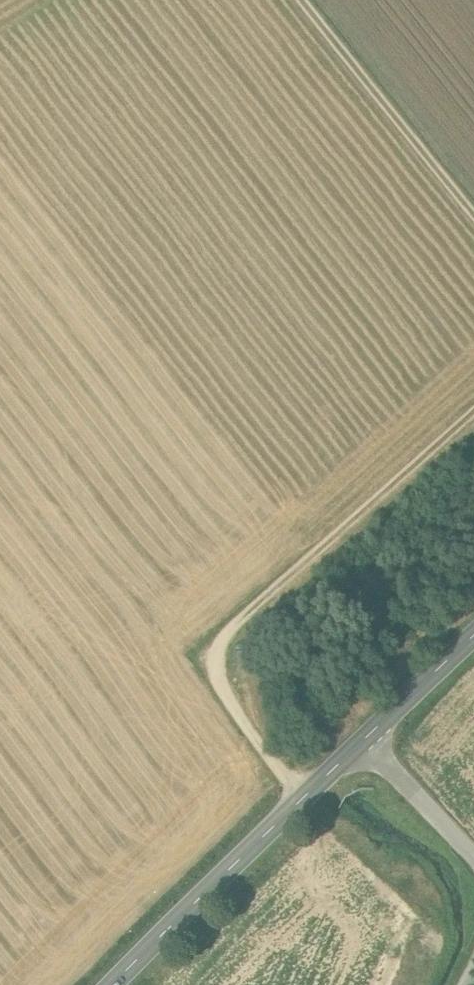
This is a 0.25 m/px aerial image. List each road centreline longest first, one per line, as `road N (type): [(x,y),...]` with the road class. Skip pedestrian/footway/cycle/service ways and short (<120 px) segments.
road 1 (track): [(473,410),(223,643),(212,666),(223,702),(308,794)]
road 2 (secondary): [(112,984),(473,639)]
road 3 (track): [(293,0),(473,218)]

